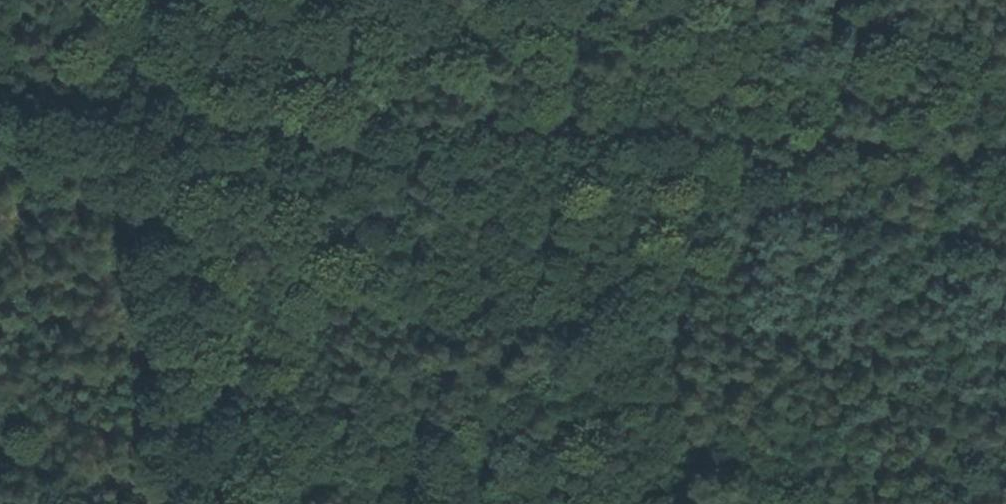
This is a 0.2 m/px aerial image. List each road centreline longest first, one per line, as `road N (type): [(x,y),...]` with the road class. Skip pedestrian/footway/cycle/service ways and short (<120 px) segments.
road 1 (track): [(217,503),(174,110),(1005,143)]
road 2 (track): [(174,110),(0,106)]
road 3 (track): [(861,0),(854,137)]

